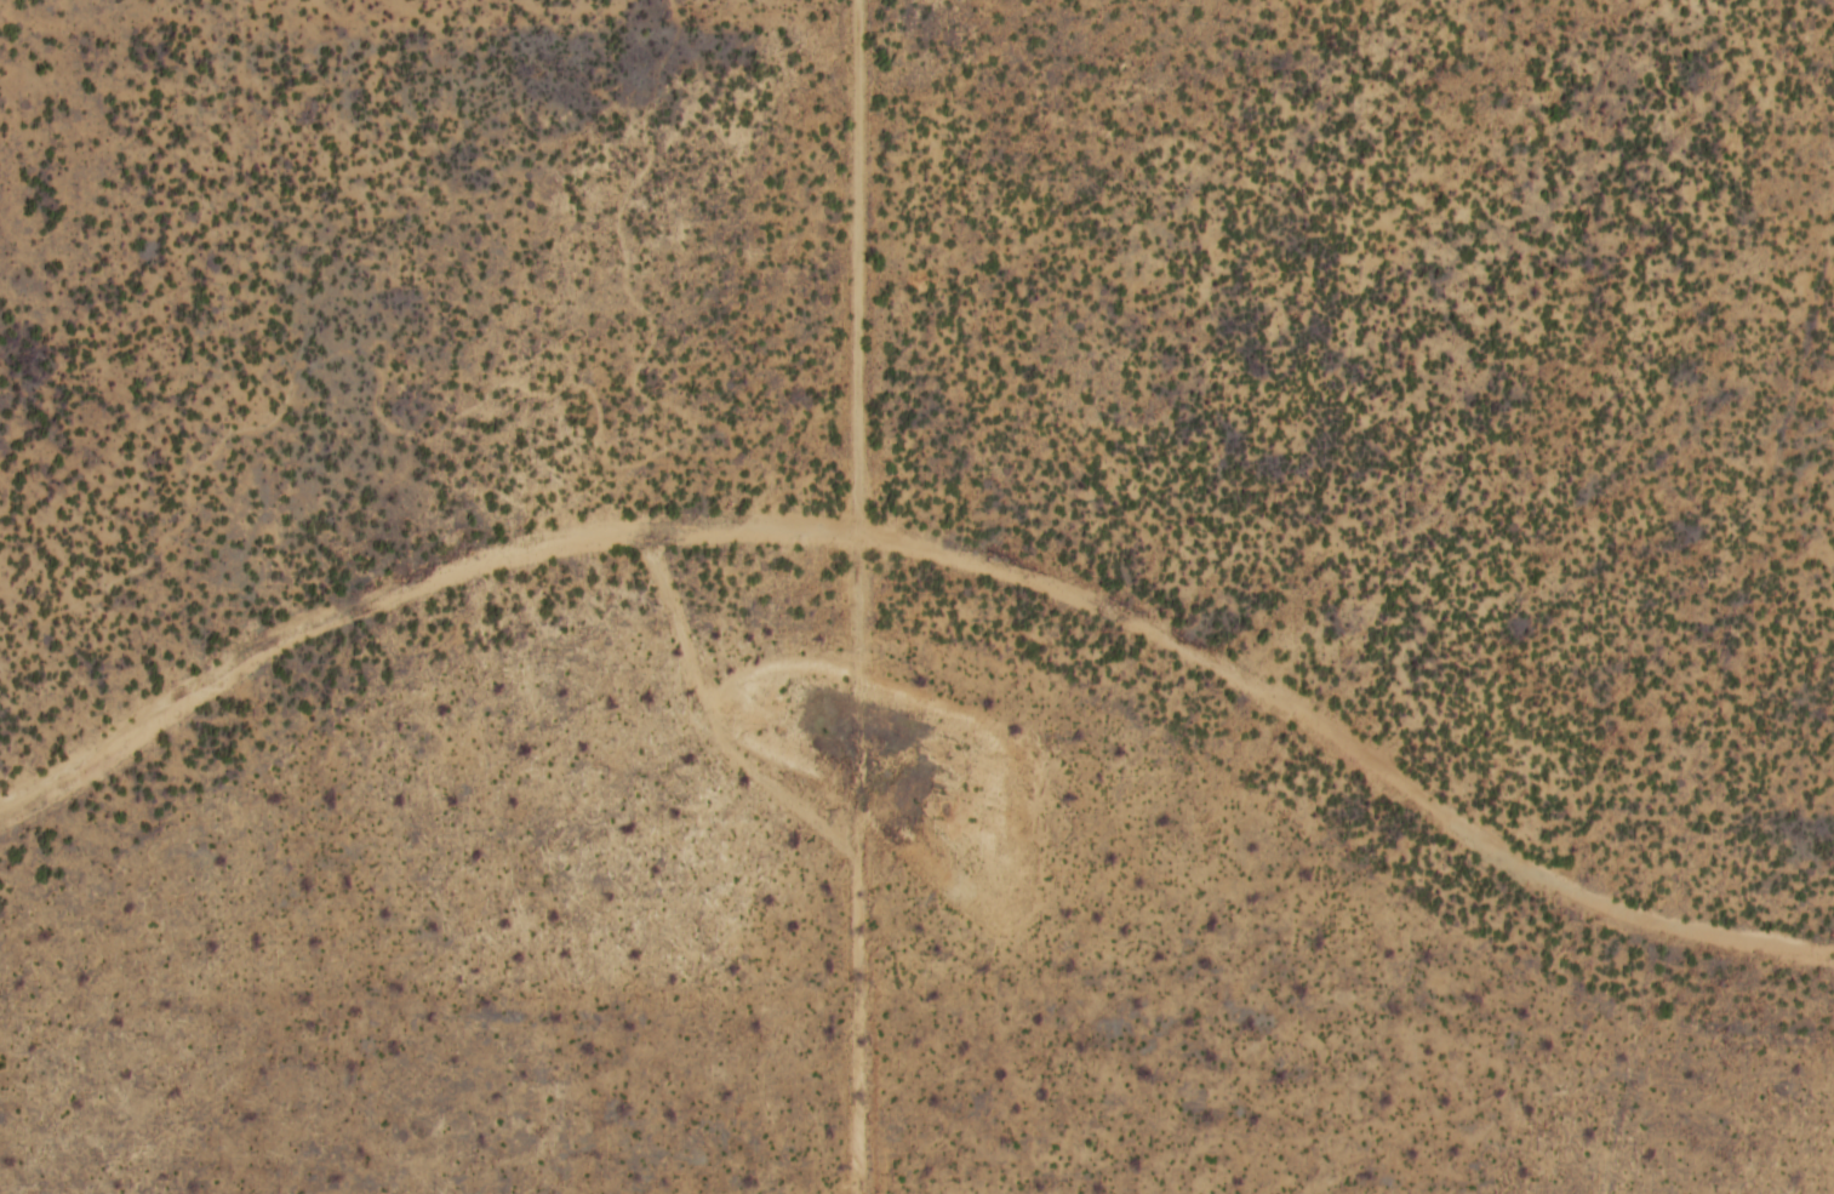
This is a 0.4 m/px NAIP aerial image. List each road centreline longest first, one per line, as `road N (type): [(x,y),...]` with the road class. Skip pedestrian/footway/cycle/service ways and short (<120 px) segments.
road 1 (residential): [(857,1193),(853,0)]

